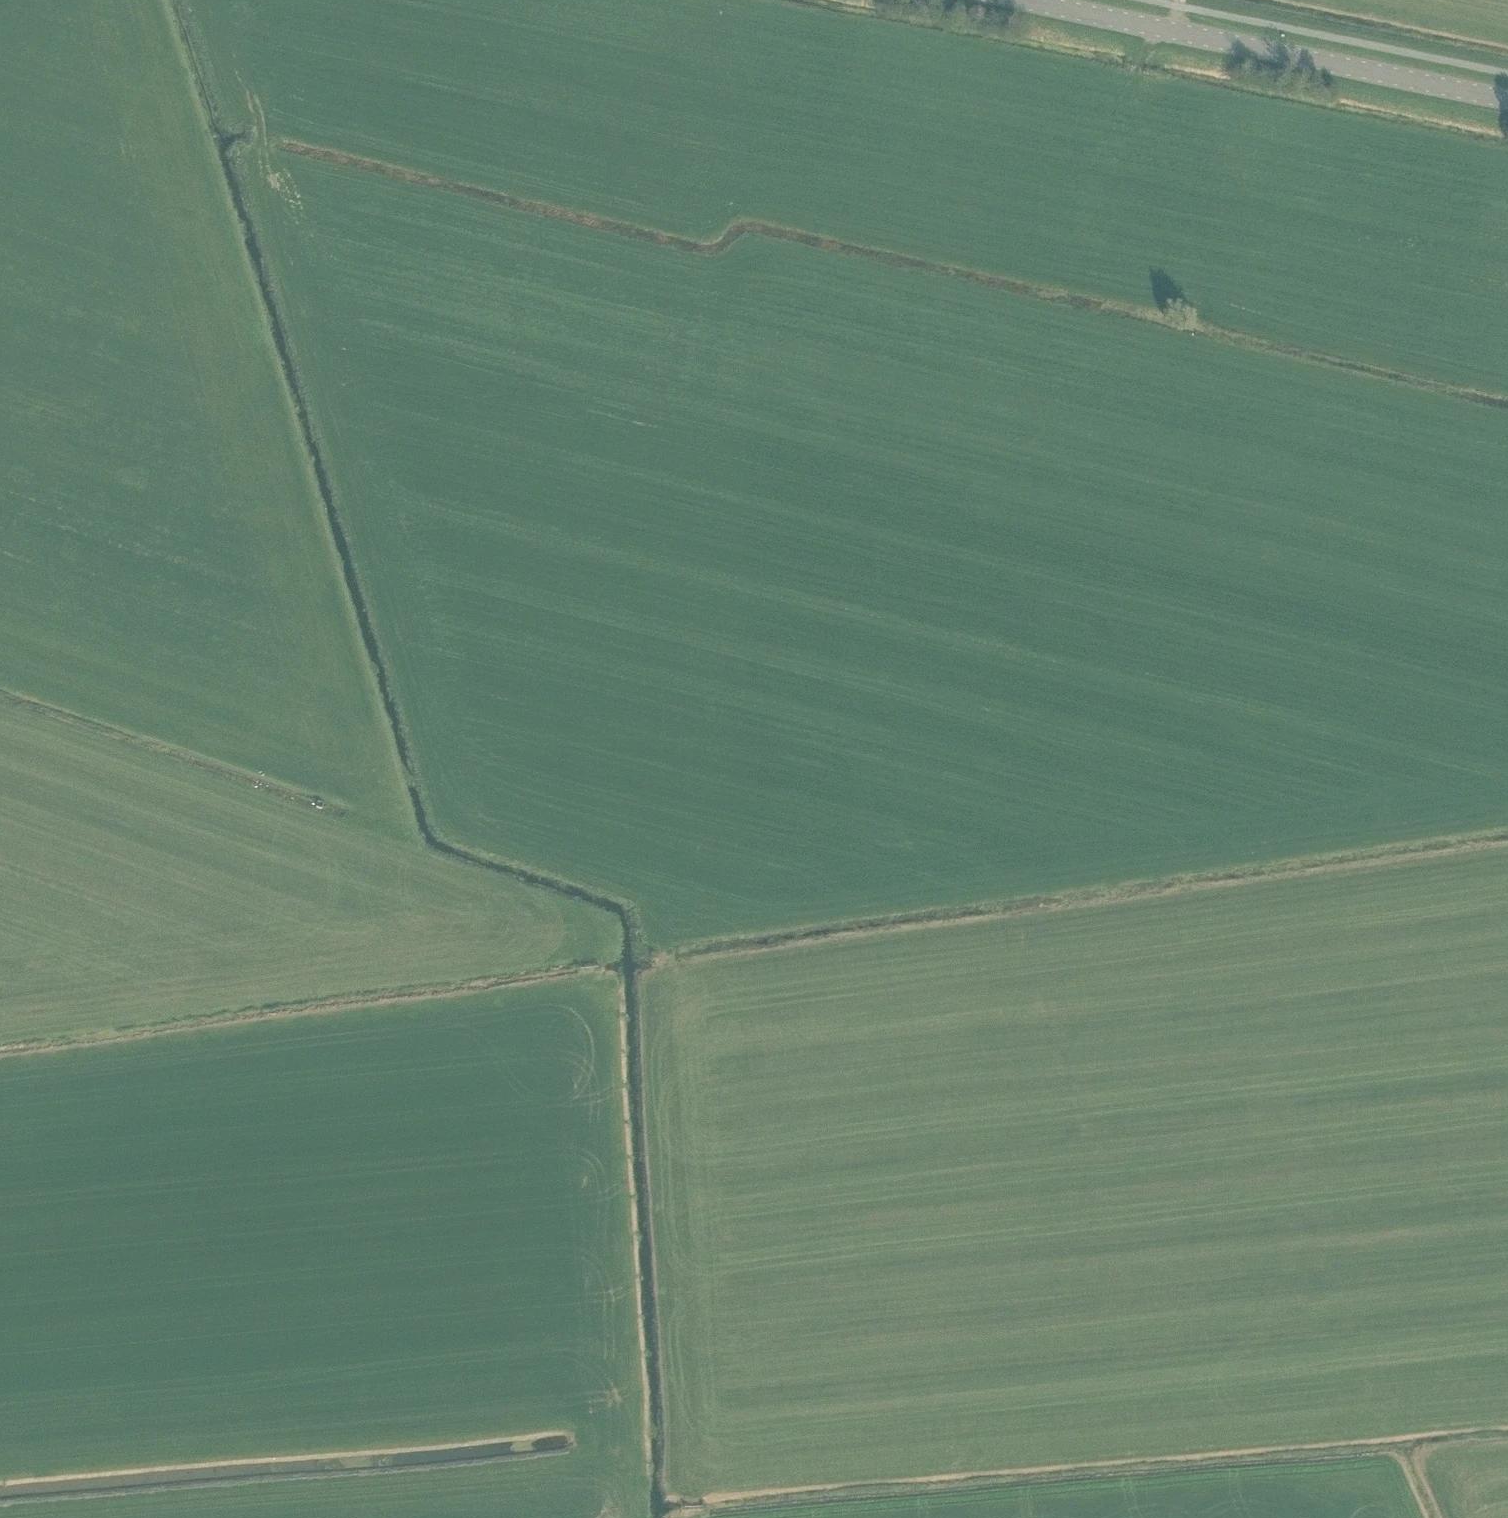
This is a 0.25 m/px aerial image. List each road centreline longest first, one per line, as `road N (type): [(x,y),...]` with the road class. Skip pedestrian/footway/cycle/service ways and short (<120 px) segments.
road 1 (tertiary): [(1021,0),(1507,100)]

